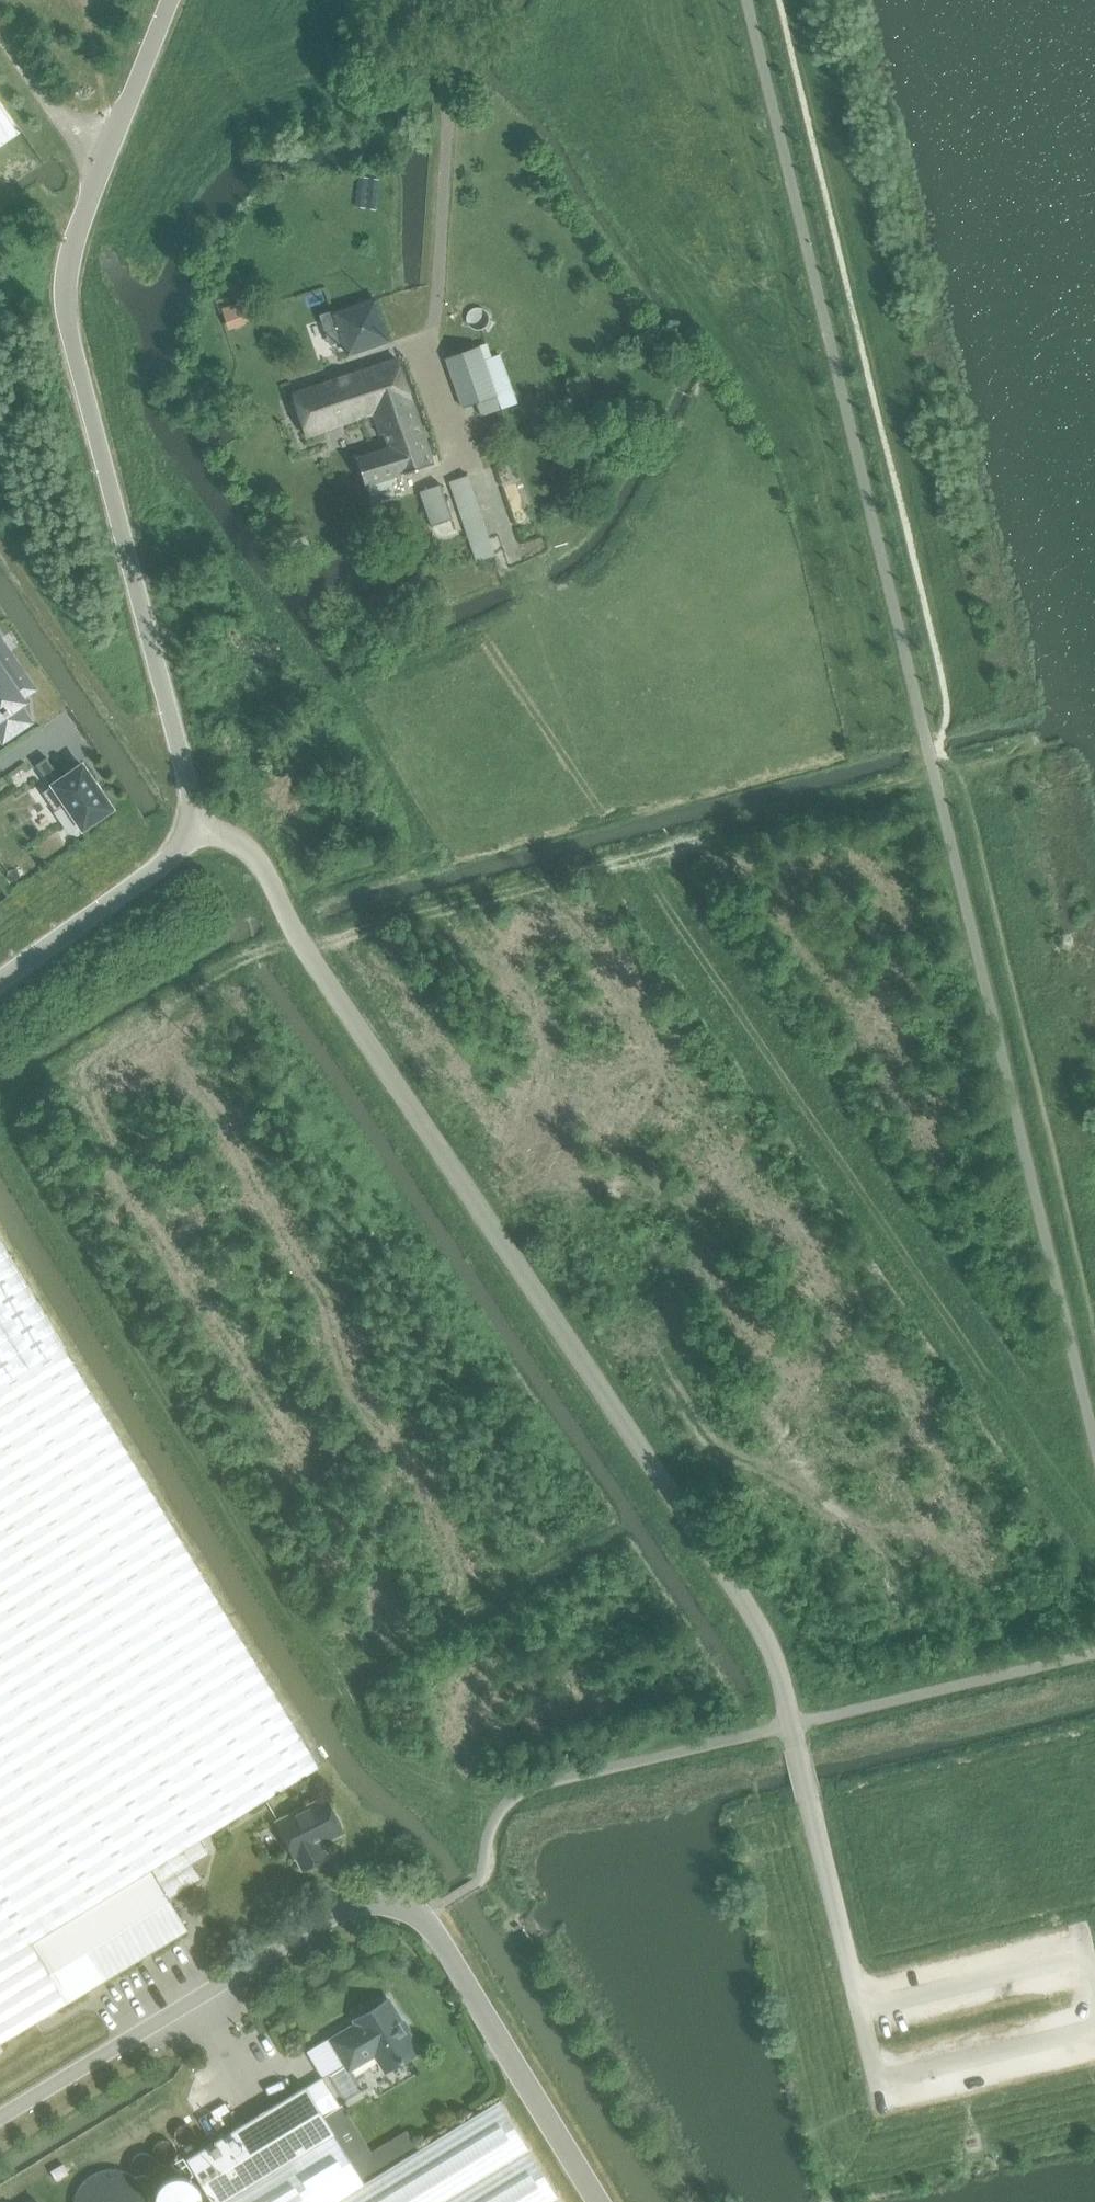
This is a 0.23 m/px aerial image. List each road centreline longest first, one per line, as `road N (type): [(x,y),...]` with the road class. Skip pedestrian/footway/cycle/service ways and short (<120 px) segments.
road 1 (unclassified): [(0,979),(176,852),(191,826),(68,313),(69,261),(81,217),(170,0)]
road 2 (unclassified): [(423,1916),(386,1903),(344,1911),(0,2122)]
road 3 (unclassified): [(423,1916),(599,2201)]
road 4 (unclassified): [(437,300),(444,97),(440,61),(409,0)]

